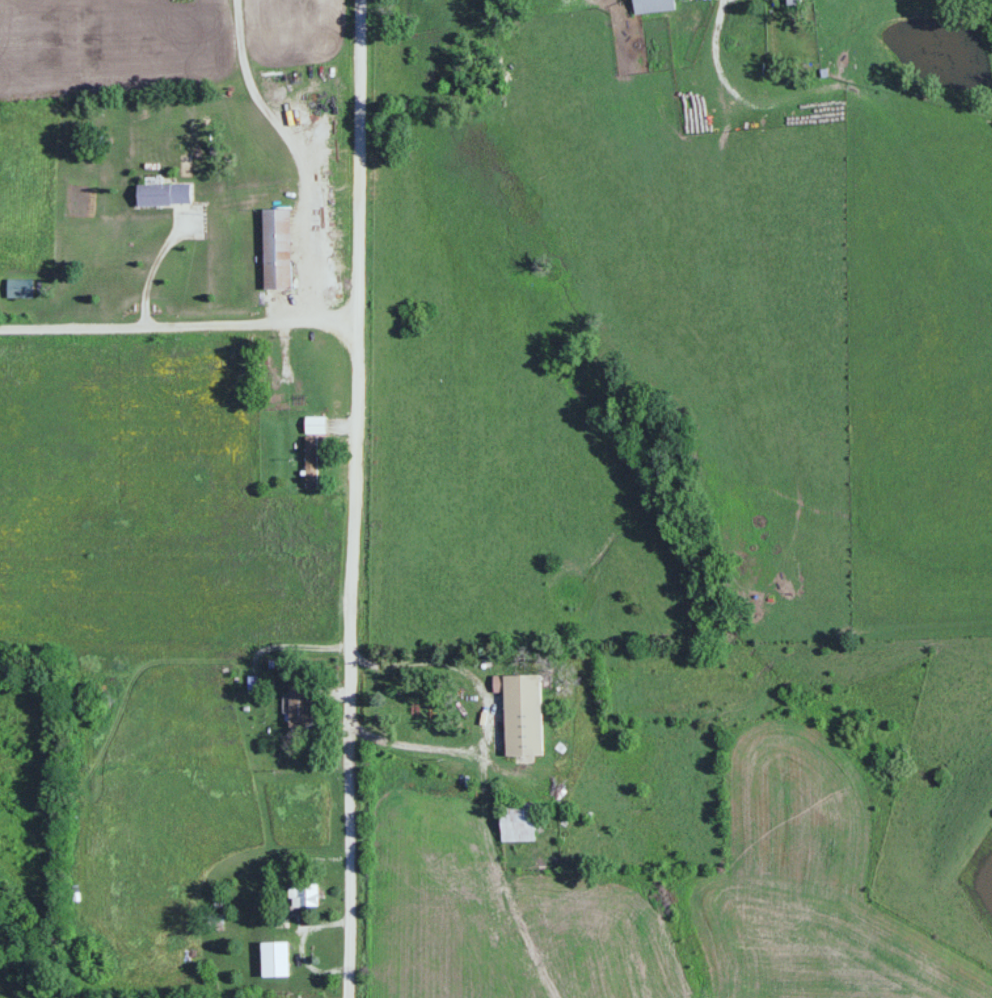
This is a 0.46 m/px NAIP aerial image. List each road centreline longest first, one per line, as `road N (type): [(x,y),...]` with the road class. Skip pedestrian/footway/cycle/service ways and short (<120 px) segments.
road 1 (residential): [(347,997),(359,0)]
road 2 (residential): [(0,328),(356,326)]

